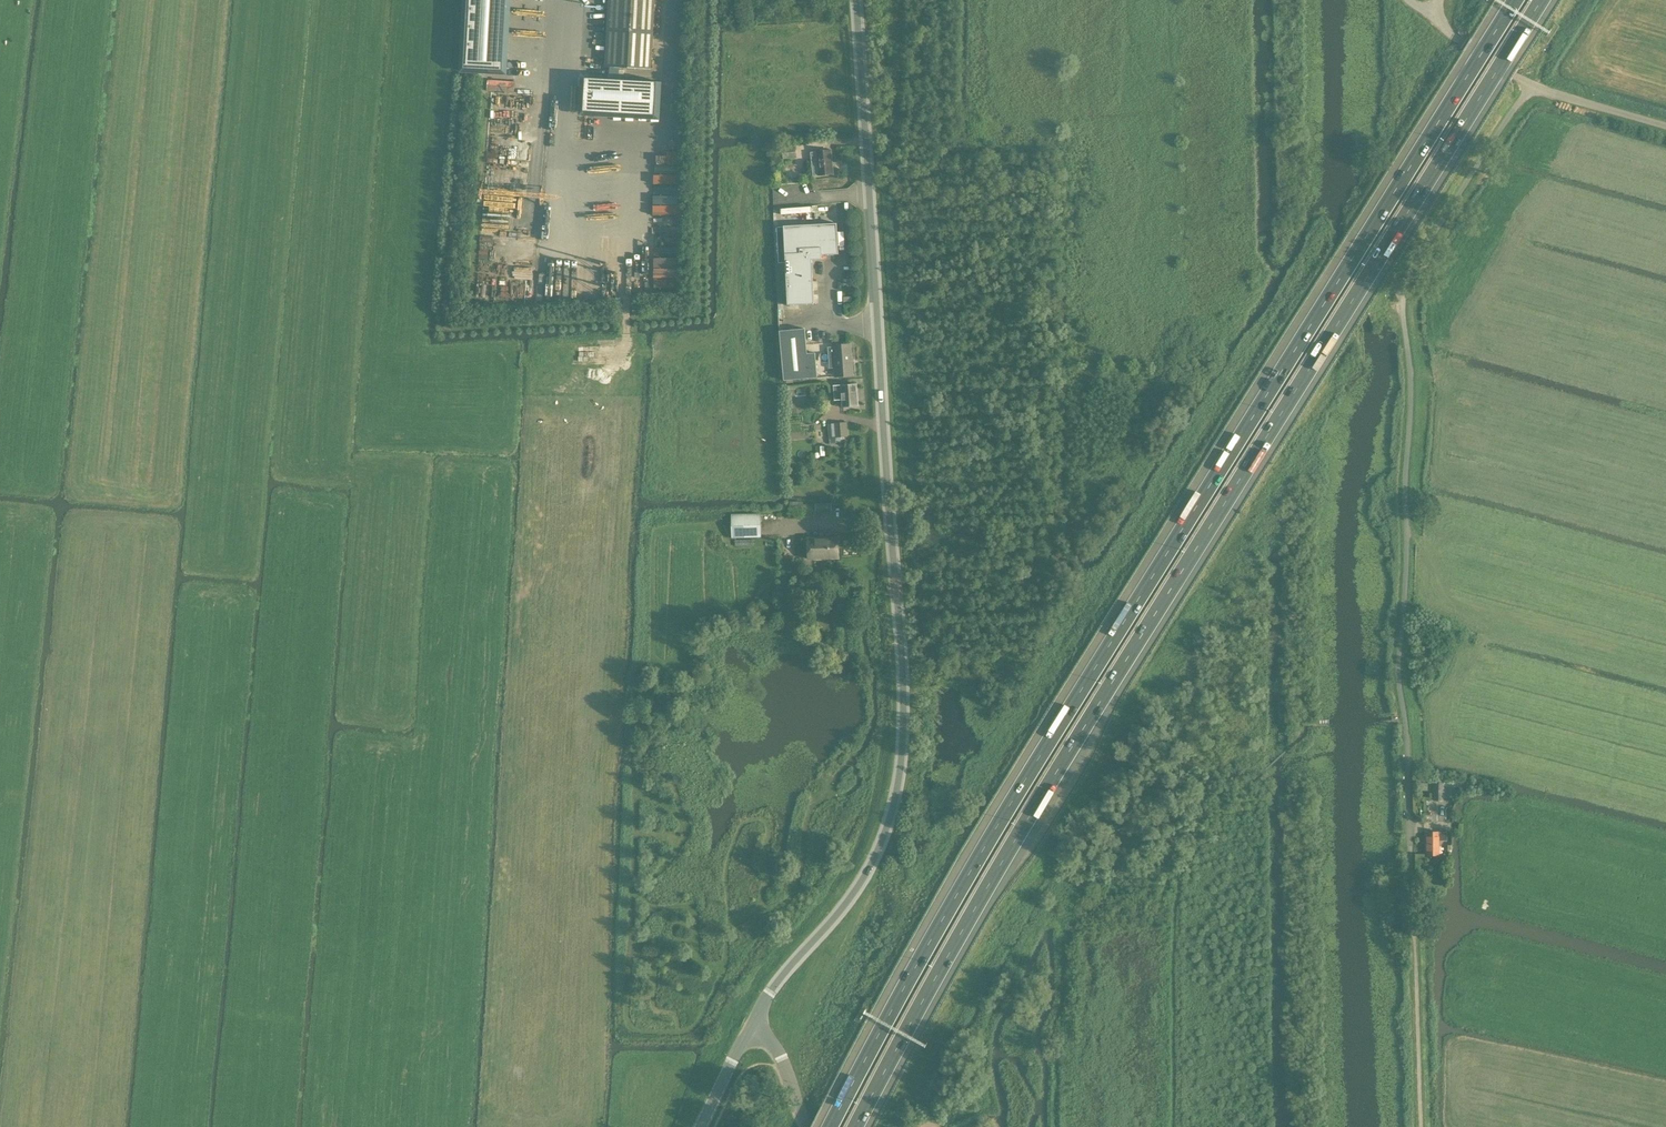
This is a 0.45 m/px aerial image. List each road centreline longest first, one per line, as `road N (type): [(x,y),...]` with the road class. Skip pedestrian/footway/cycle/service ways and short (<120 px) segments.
road 1 (motorway): [(1515,0),(1009,805),(829,1126)]
road 2 (motorway): [(856,1126),(1029,816),(1541,0)]
road 3 (tertiary): [(752,1026),(879,852),(903,743),(856,0)]
road 4 (unclassified): [(1410,842),(1397,661),(1406,580),(1406,336)]
road 5 (unclassified): [(1406,336),(1405,290),(1416,262),(1531,85)]
road 6 (unclassified): [(1406,336),(1562,96)]
road 7 (unclassified): [(1531,85),(1445,29),(1434,11)]

